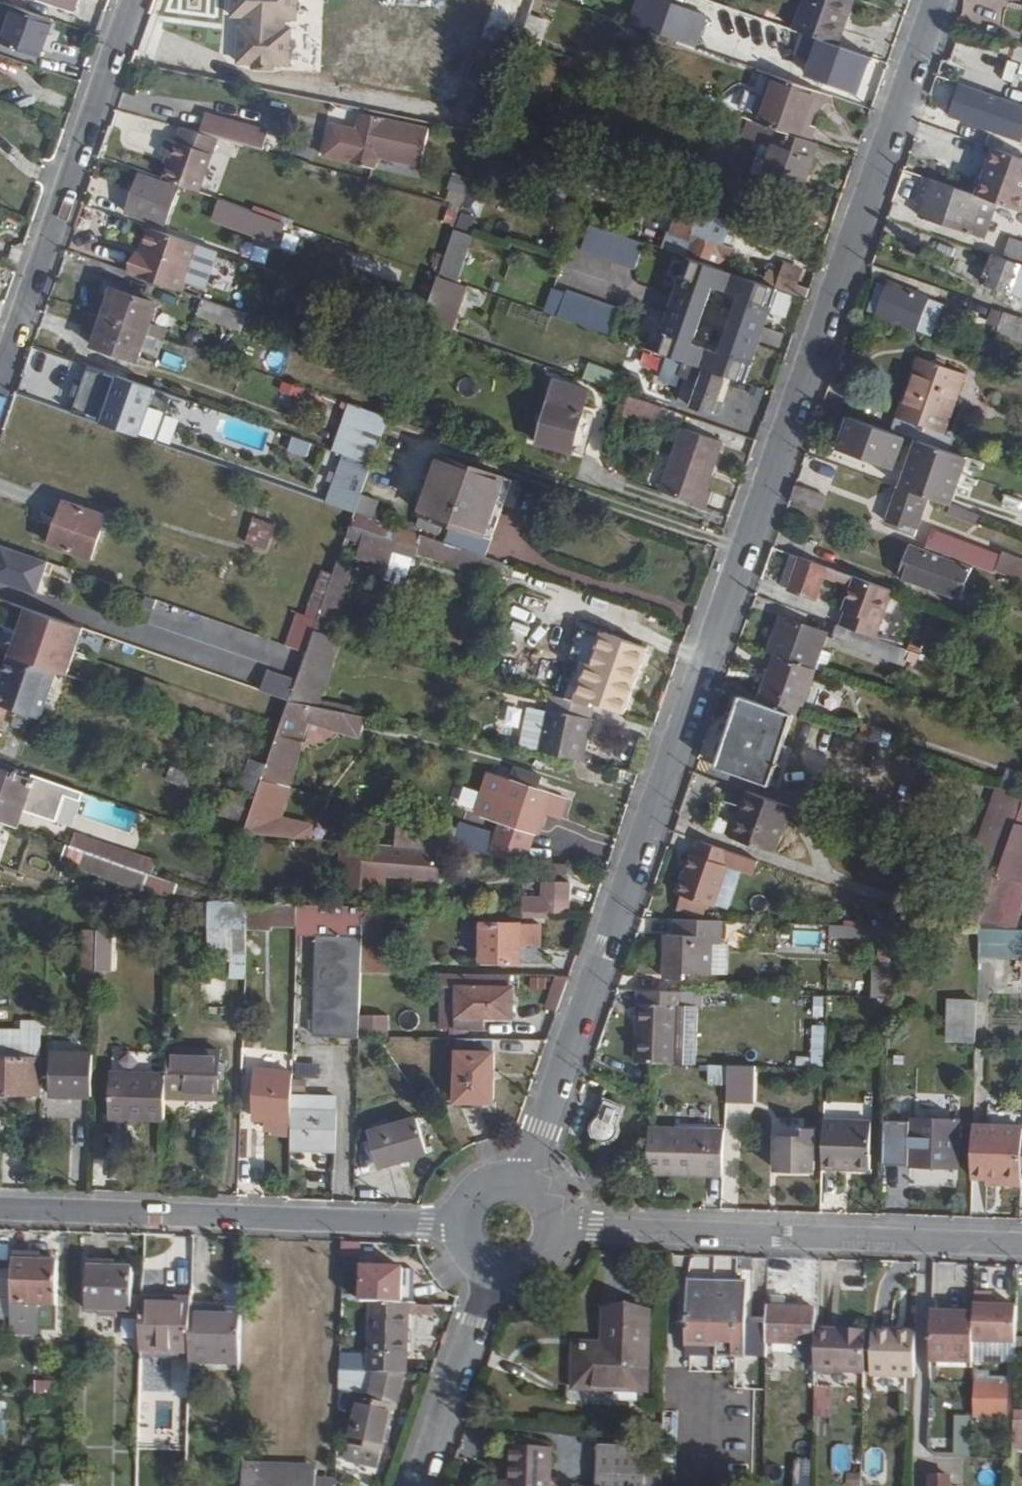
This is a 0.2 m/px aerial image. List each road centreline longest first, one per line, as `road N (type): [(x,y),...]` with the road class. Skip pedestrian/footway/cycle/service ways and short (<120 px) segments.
road 1 (residential): [(523,1184),(939,0)]
road 2 (residential): [(1021,1245),(580,1228),(557,1236)]
road 3 (residential): [(463,1229),(0,1212)]
road 4 (residential): [(133,0),(0,384)]
road 5 (residential): [(423,1485),(492,1273)]

